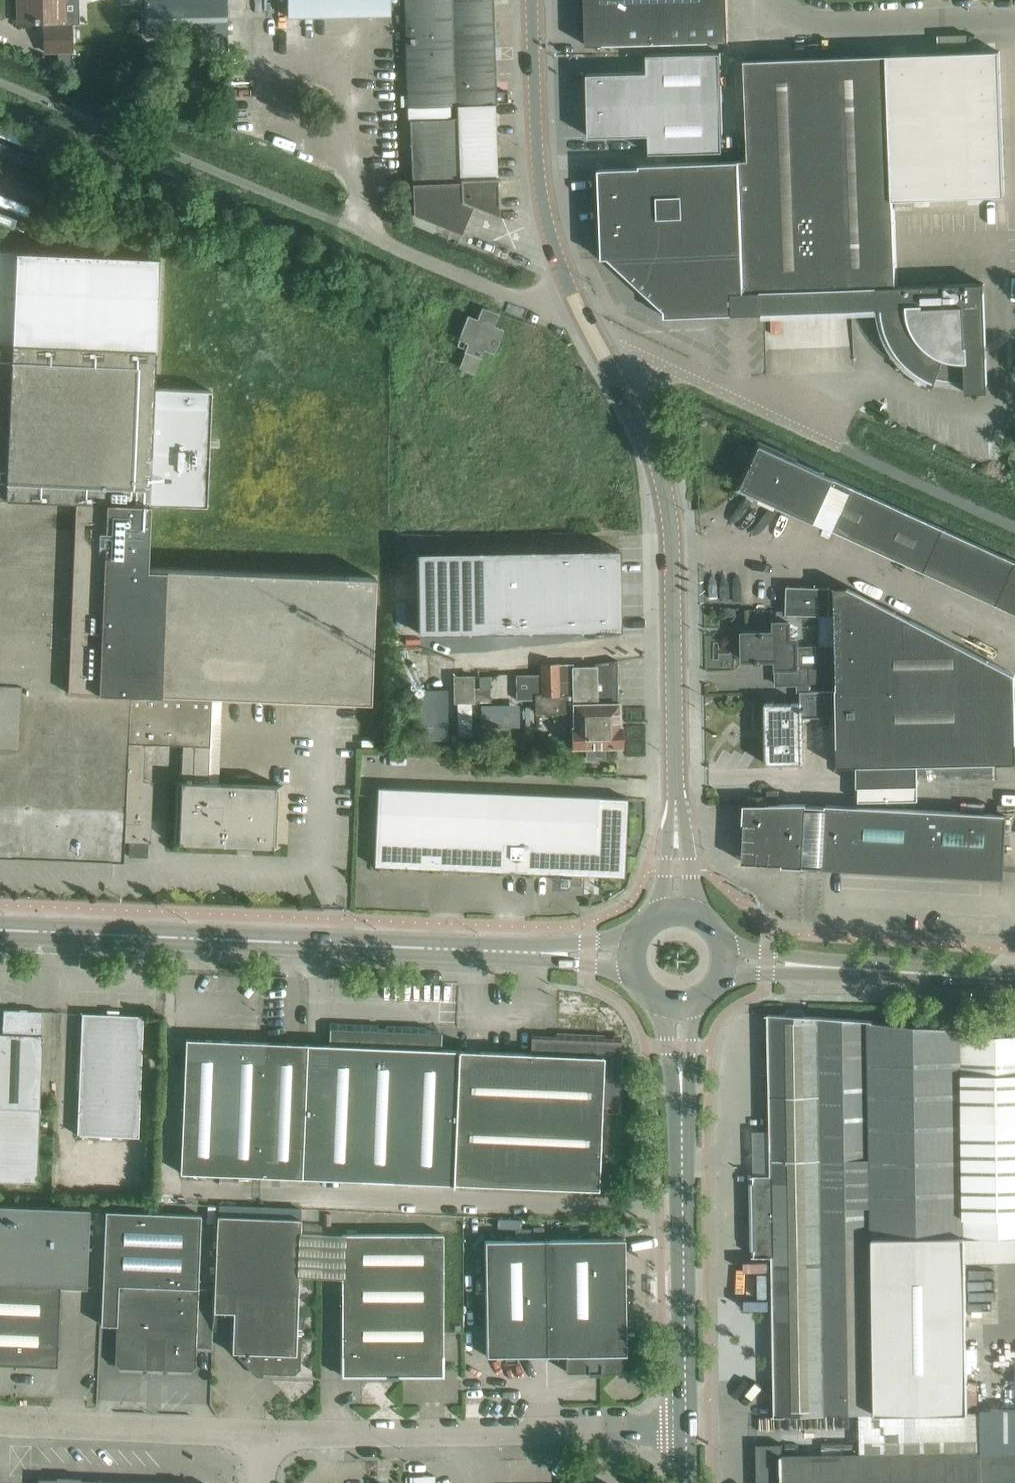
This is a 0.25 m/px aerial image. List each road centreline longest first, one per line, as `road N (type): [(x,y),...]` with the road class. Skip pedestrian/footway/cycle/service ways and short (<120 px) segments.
road 1 (secondary): [(532,952),(0,929)]
road 2 (tertiary): [(675,782),(666,494),(655,455),(591,332)]
road 3 (unclassified): [(260,1433),(687,1429)]
road 4 (tertiary): [(591,332),(544,207),(532,0)]
road 5 (tertiary): [(687,1429),(679,1125)]
road 6 (unclassified): [(841,448),(591,332)]
road 7 (unclassified): [(591,332),(338,223)]
road 8 (unclassified): [(0,1423),(260,1433)]
road 9 (unclassified): [(1014,18),(801,23),(775,0)]
road 10 (secondary): [(1014,981),(815,967)]
road 11 (tertiary): [(701,915),(675,782)]
road 12 (tertiary): [(649,998),(667,1043),(679,1125)]
road 13 (tertiary): [(675,782),(659,912)]
road 14 (tertiary): [(679,1125),(706,999)]

